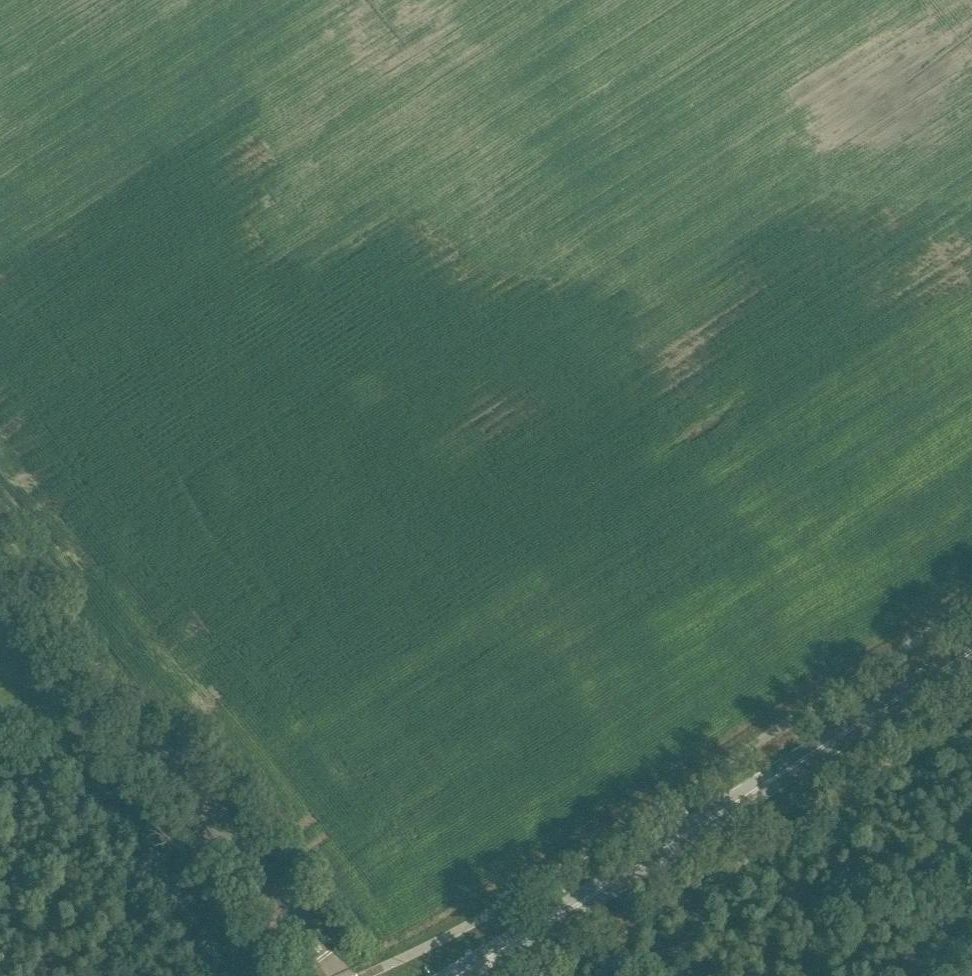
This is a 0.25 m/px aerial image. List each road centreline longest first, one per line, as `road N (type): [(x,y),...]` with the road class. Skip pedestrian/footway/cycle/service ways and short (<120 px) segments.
road 1 (tertiary): [(340,975),(0,549)]
road 2 (primary): [(550,924),(971,650)]

